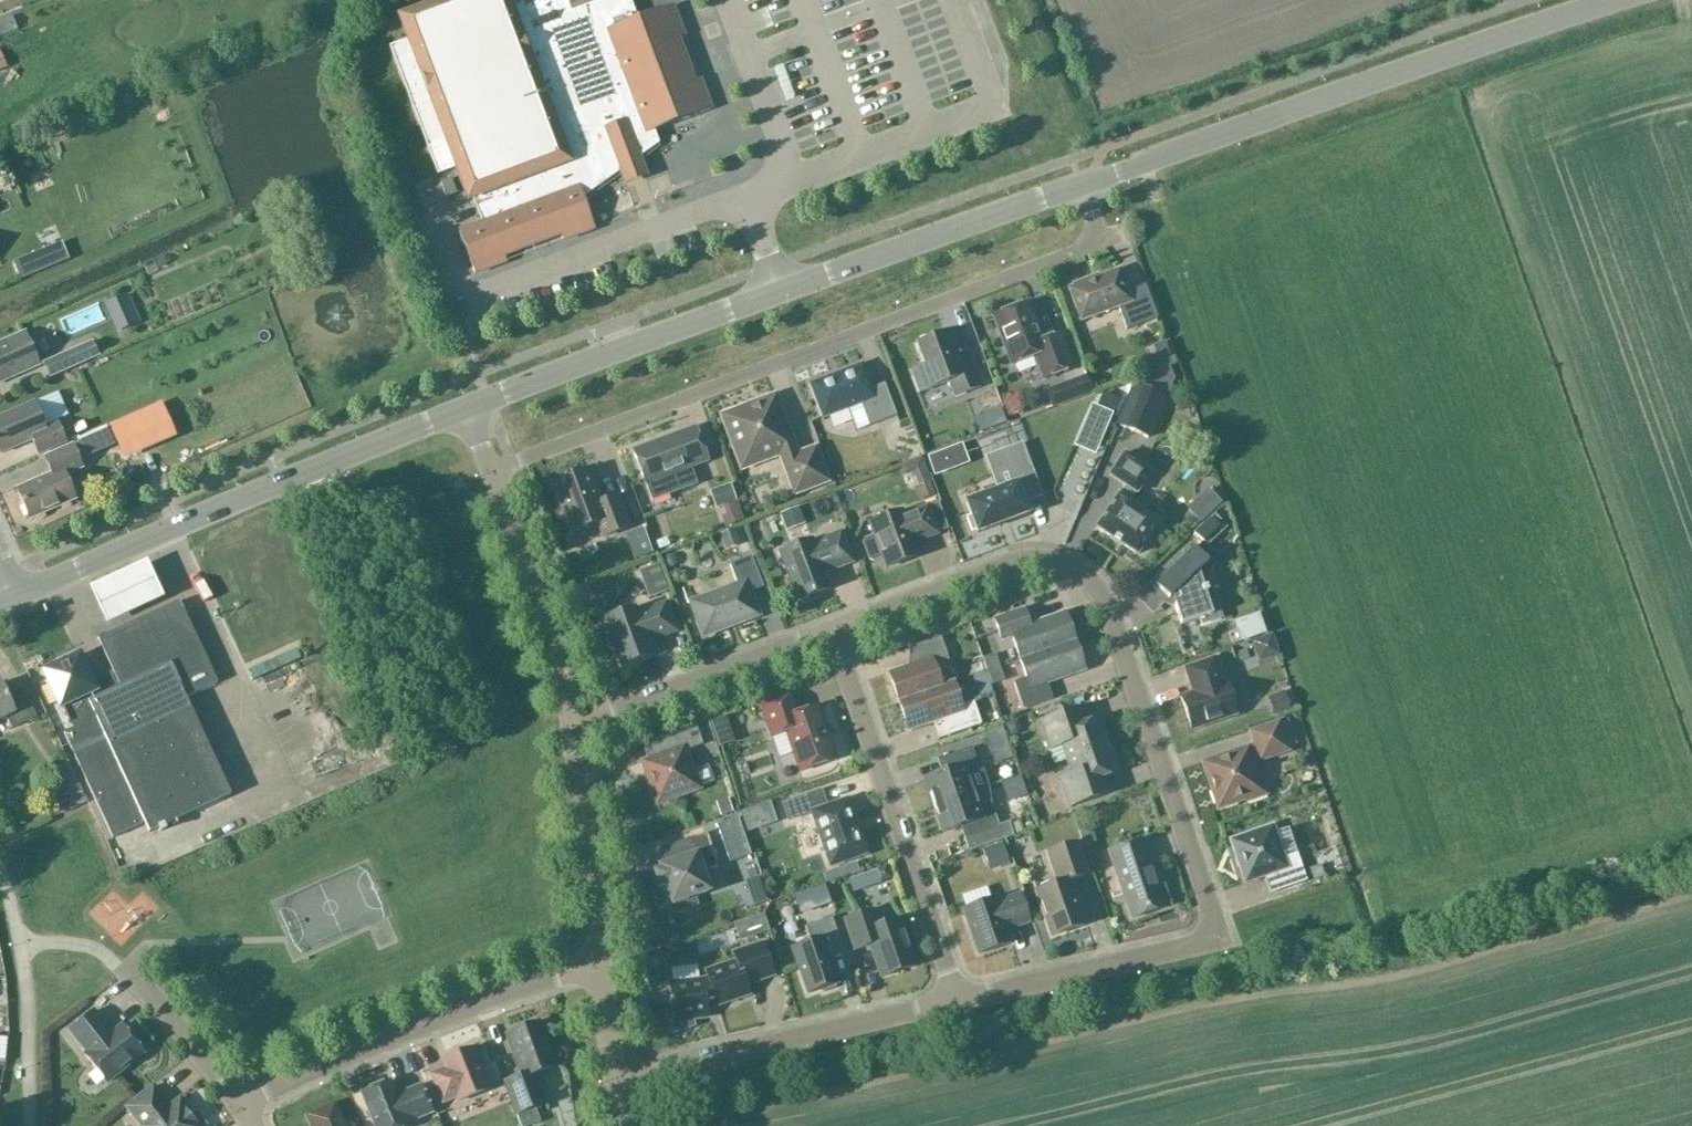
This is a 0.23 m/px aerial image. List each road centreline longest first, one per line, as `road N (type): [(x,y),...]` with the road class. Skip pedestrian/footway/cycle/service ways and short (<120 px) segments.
road 1 (residential): [(958,1000),(1221,940),(1106,605),(1083,573),(1019,561),(832,631)]
road 2 (tertiary): [(466,408),(1083,185)]
road 3 (residential): [(490,471),(1103,243)]
road 4 (tertiary): [(1083,185),(1618,0)]
road 5 (tertiary): [(17,595),(466,408)]
road 6 (residential): [(958,1000),(832,631)]
road 7 (residential): [(240,1106),(417,1027),(599,964)]
road 8 (residential): [(614,1080),(958,1000)]
road 9 (residential): [(572,728),(564,678),(490,471)]
road 10 (residential): [(572,728),(795,644)]
road 11 (residential): [(599,964),(572,728)]
road 12 (residential): [(240,1106),(127,971),(151,950)]

